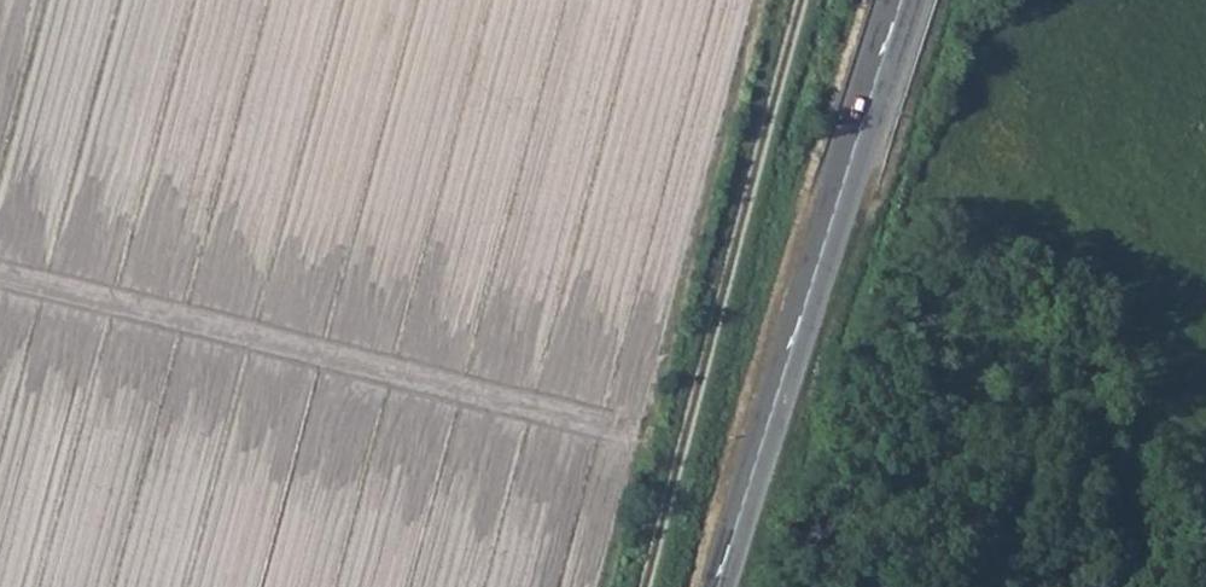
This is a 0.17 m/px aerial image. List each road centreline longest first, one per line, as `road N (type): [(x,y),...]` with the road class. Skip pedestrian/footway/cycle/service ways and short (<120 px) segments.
road 1 (secondary): [(718,586),(899,0)]
road 2 (track): [(649,586),(804,0)]

